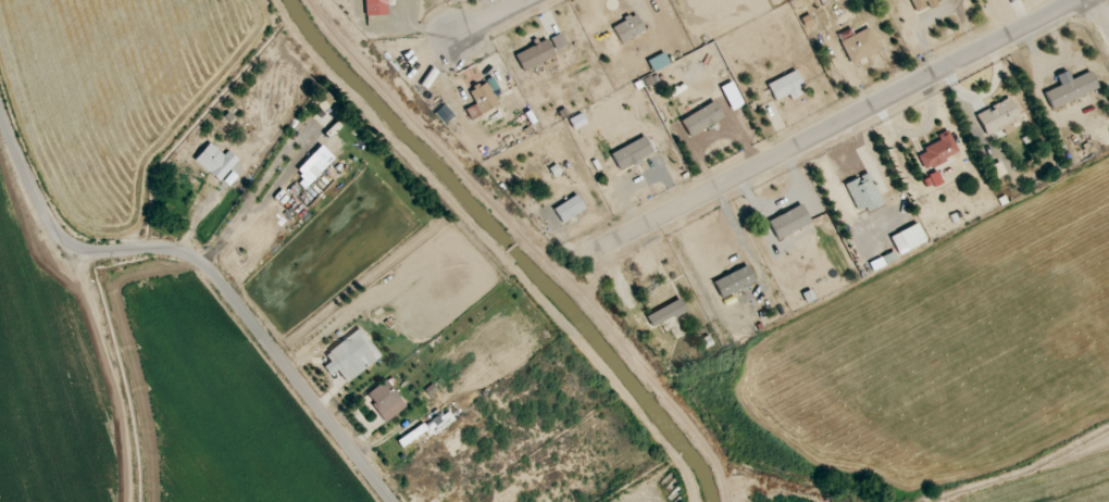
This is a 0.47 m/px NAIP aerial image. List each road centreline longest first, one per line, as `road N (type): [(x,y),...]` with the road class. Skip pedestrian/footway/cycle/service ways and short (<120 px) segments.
road 1 (tertiary): [(392,501),(211,271),(160,249),(92,252),(55,229),(0,104)]
road 2 (residential): [(1080,0),(576,261)]
road 3 (track): [(55,229),(0,336)]

